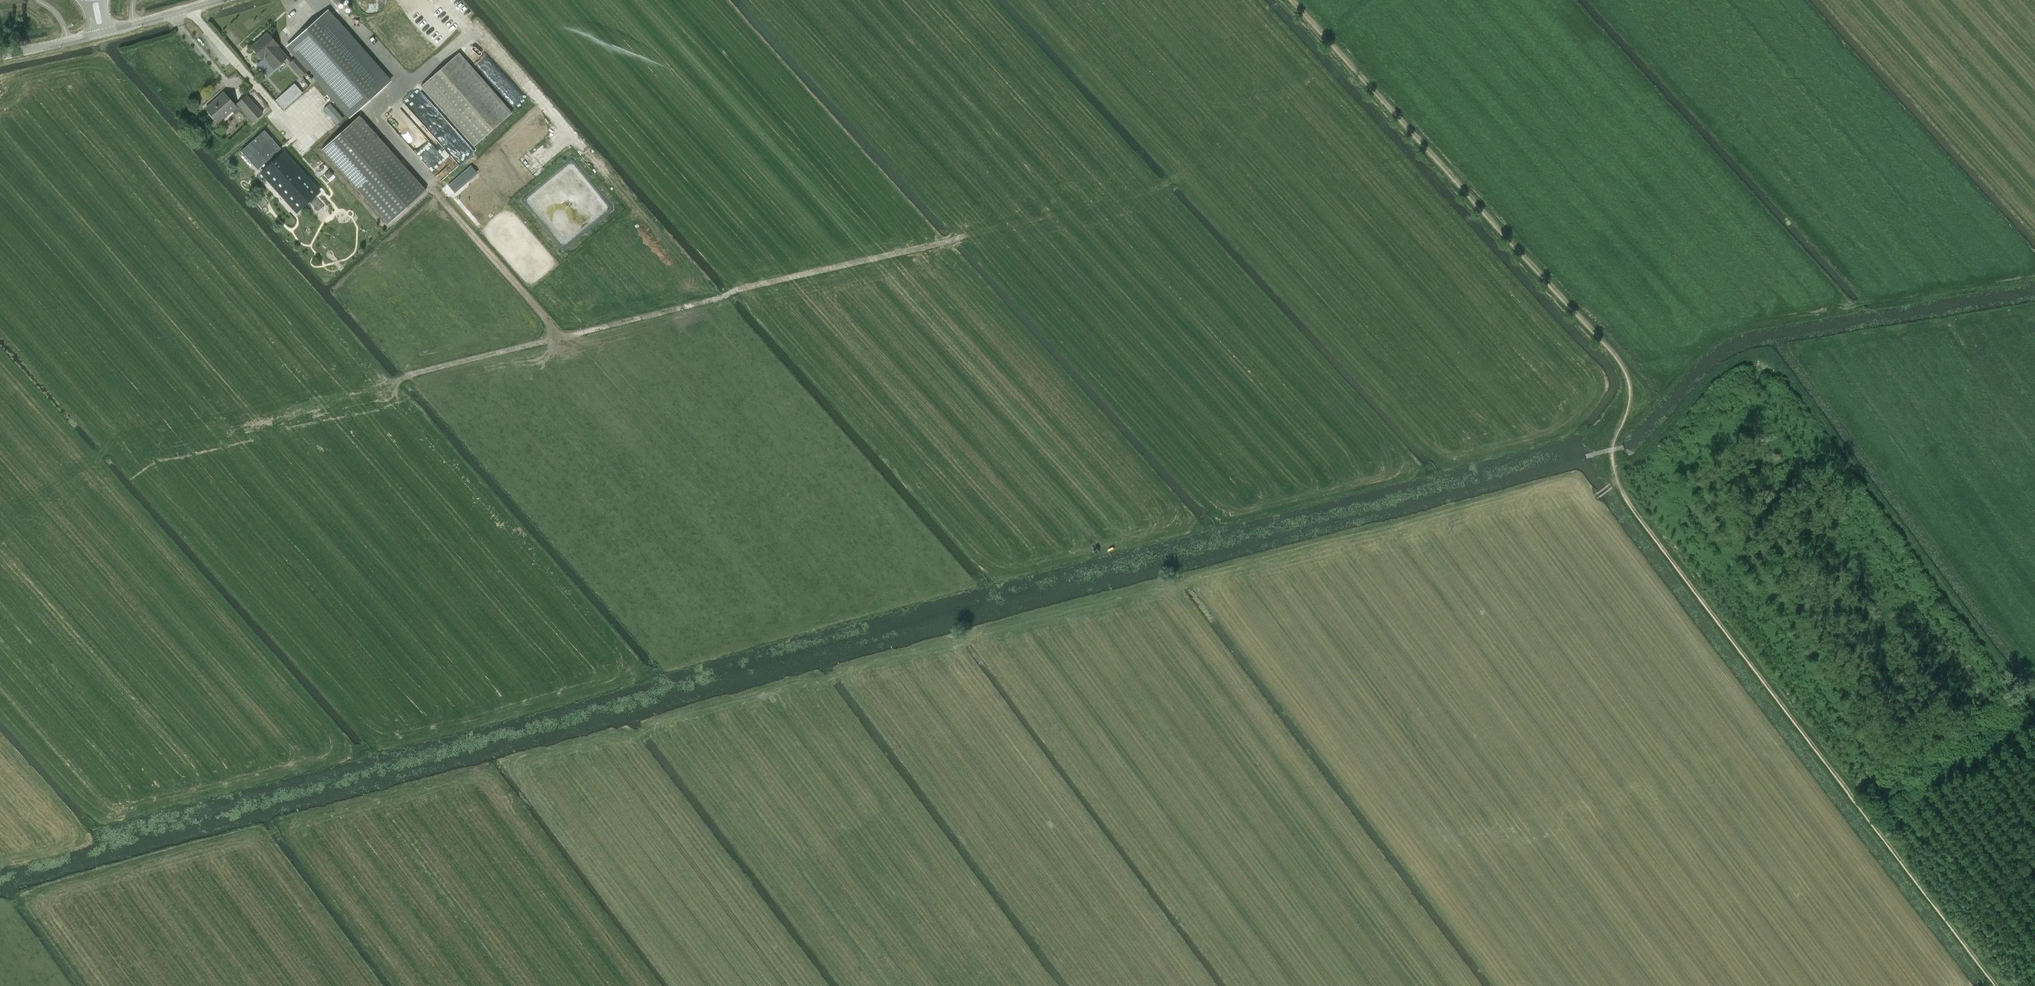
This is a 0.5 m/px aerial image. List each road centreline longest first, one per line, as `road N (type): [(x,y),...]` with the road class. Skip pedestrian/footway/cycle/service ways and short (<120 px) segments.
road 1 (track): [(1996,985),(1630,507)]

